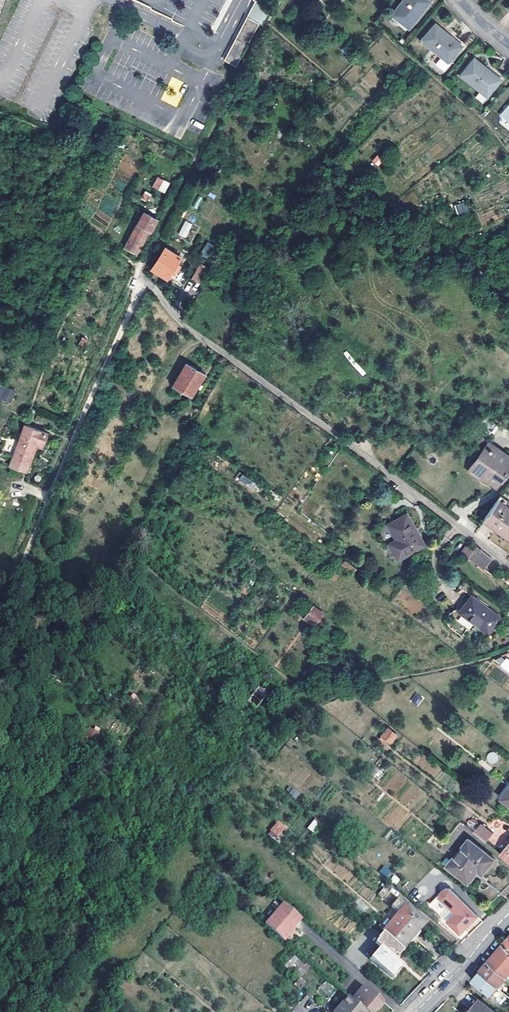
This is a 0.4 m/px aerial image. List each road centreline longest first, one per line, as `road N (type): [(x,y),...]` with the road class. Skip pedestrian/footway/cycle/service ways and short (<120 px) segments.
road 1 (residential): [(141,273),(191,330),(508,565)]
road 2 (track): [(6,591),(144,278)]
road 3 (tertiary): [(508,920),(422,1011)]

